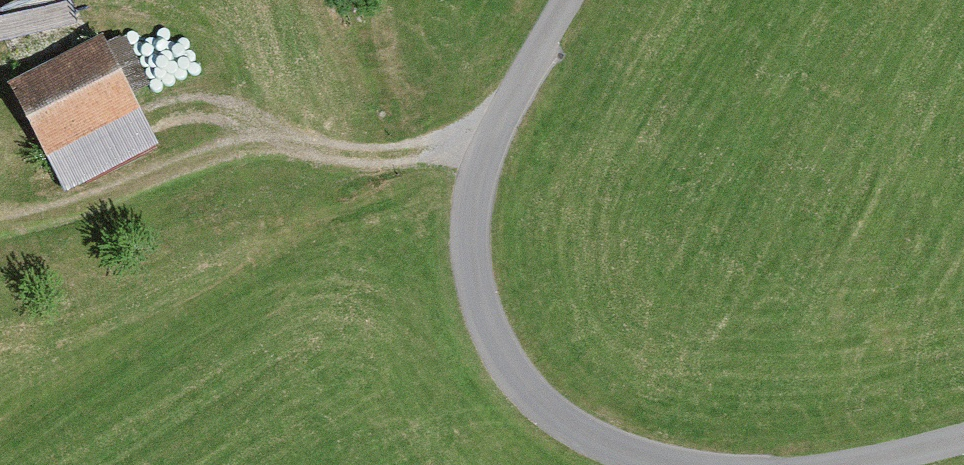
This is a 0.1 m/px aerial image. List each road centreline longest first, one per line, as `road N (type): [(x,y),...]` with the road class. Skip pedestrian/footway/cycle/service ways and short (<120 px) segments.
road 1 (unclassified): [(568,0),(477,173),(469,229),(475,290),(521,386),(575,430),(657,464)]
road 2 (track): [(495,130),(422,151),(362,157),(283,138),(206,104)]
road 3 (unclassified): [(845,464),(963,438)]

